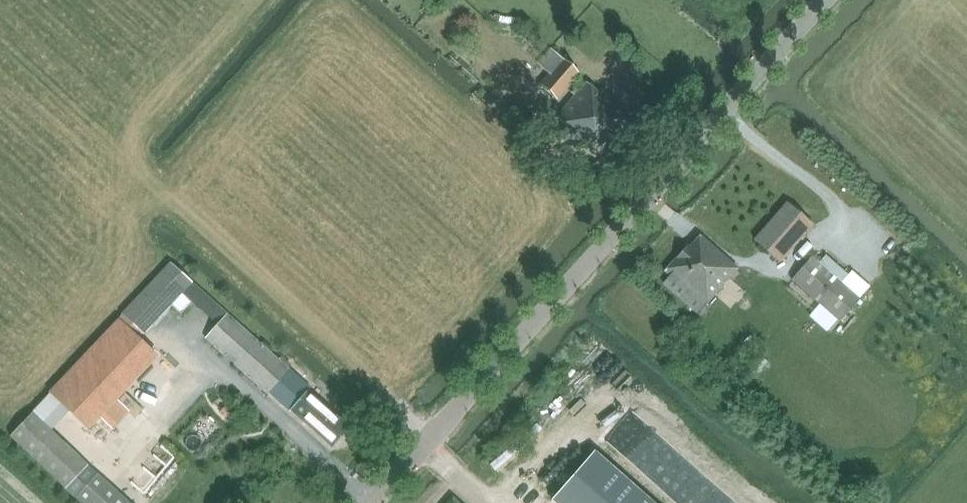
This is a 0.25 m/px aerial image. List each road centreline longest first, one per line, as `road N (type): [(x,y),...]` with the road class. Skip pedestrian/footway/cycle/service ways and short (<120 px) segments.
road 1 (tertiary): [(377,502),(827,0)]

